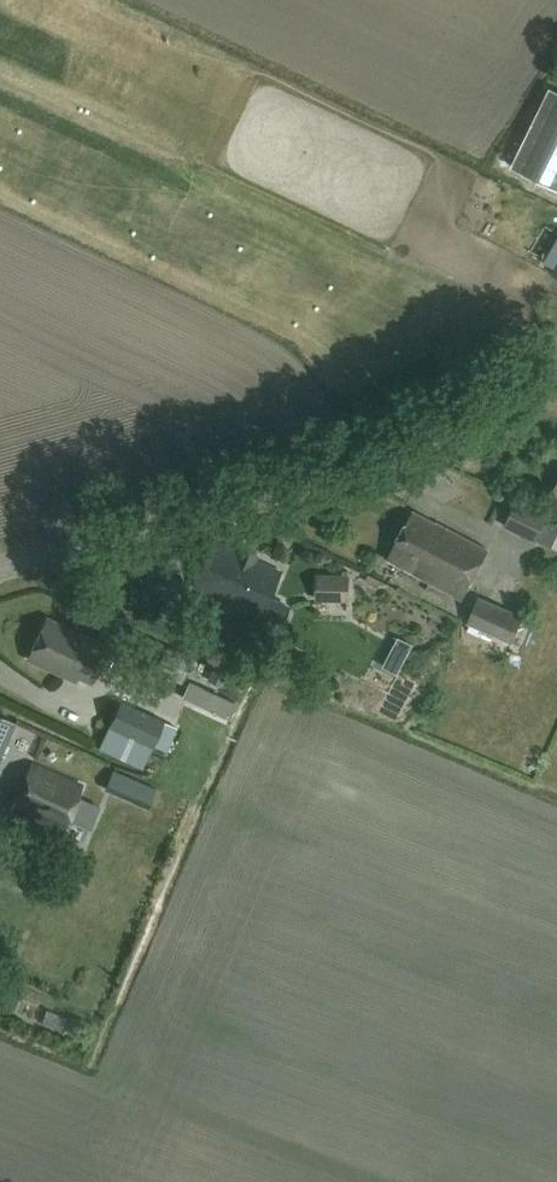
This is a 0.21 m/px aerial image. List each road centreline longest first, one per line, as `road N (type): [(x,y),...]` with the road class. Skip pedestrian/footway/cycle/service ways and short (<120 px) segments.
road 1 (tertiary): [(0,565),(380,456),(537,379),(556,377)]

